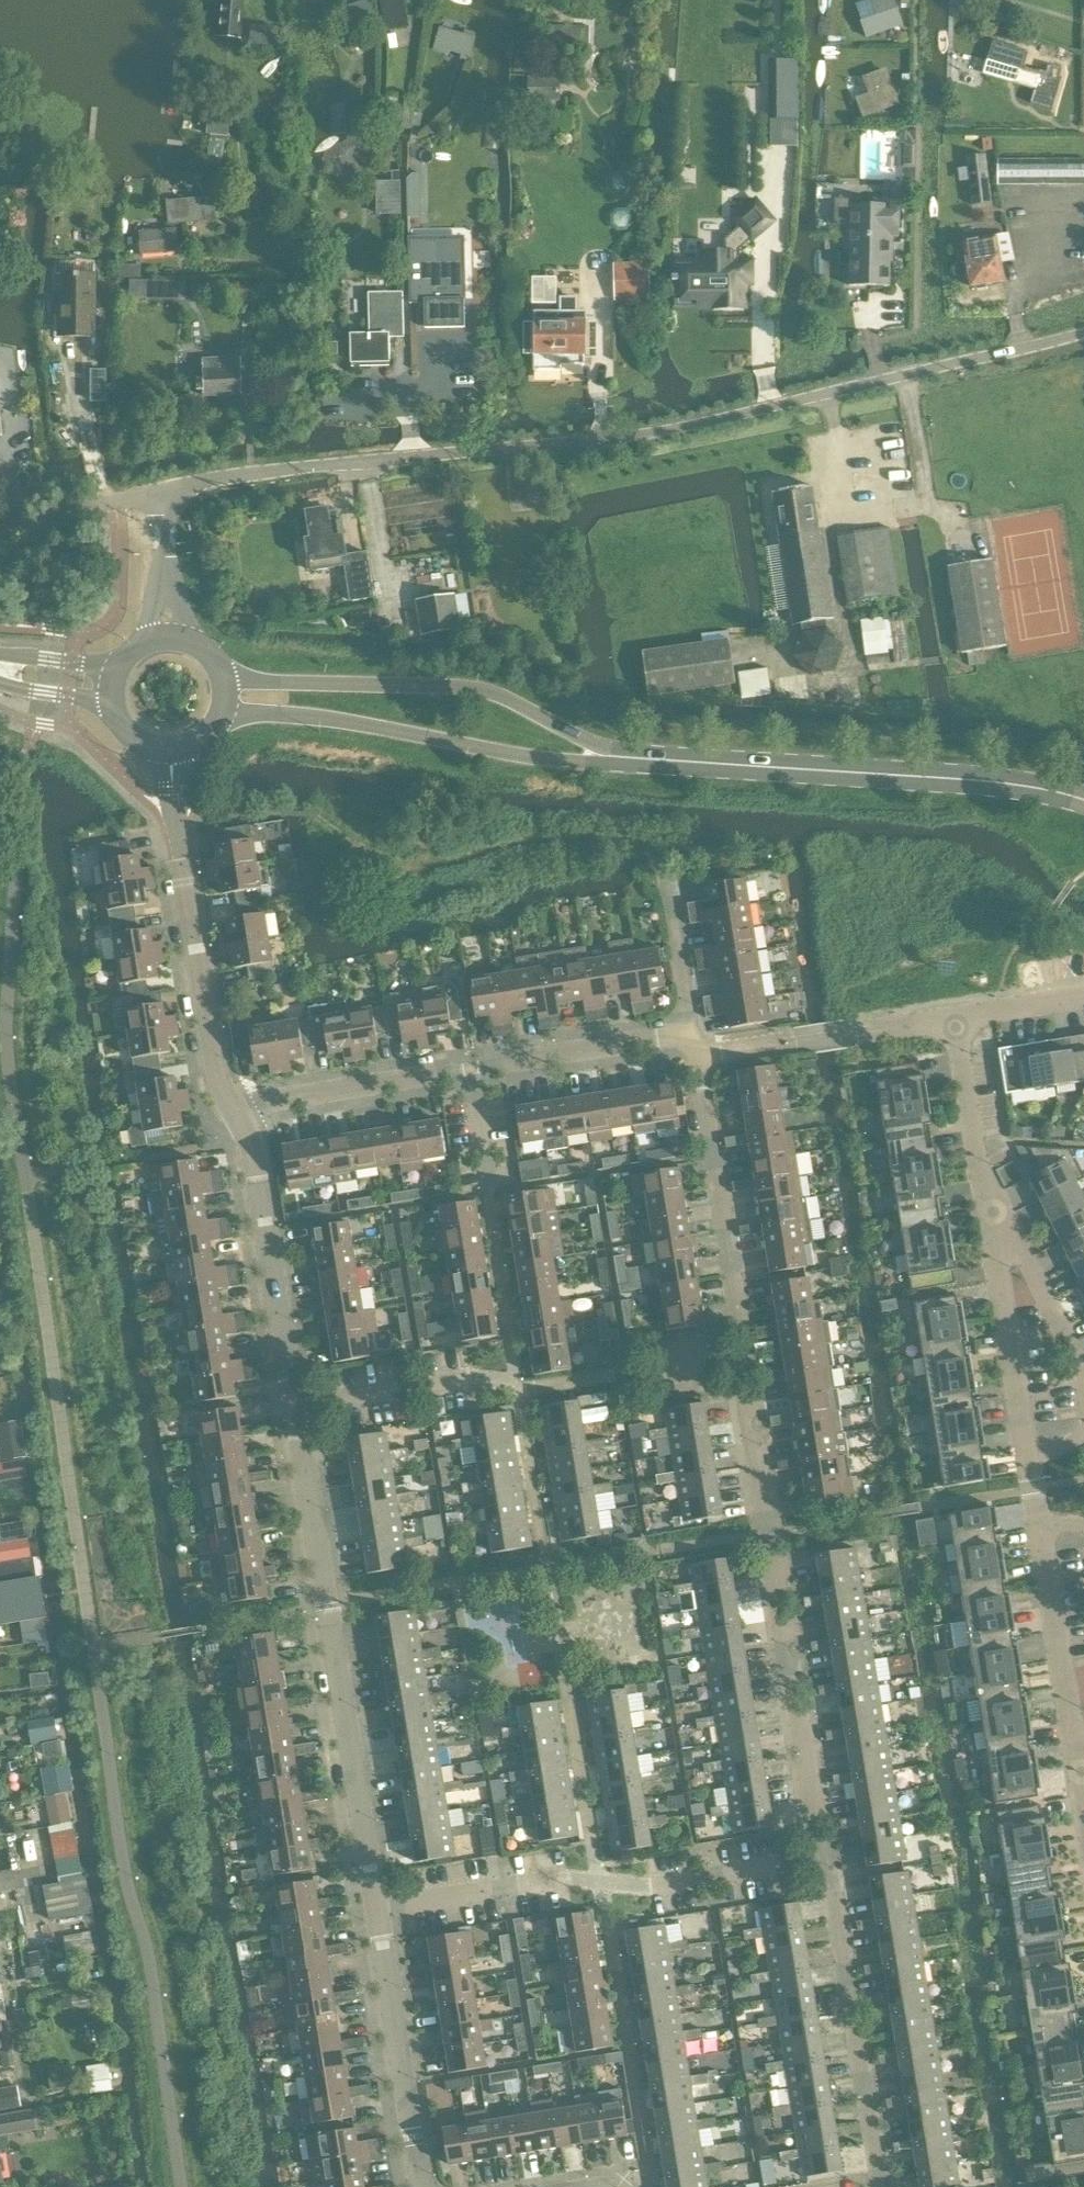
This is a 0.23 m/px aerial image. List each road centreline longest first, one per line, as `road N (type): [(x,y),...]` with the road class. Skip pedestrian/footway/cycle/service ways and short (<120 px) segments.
road 1 (residential): [(163,491),(252,474),(580,442),(1083,334)]
road 2 (secondary): [(783,768),(595,745),(475,689),(223,677)]
road 3 (secondary): [(220,720),(324,720),(601,765),(783,768)]
road 4 (residential): [(386,1906),(296,1405)]
road 5 (residential): [(824,1855),(740,1360)]
road 6 (residential): [(296,1405),(487,1379),(524,1395),(740,1360)]
road 7 (residential): [(386,1906),(598,1875),(711,1874),(824,1855)]
road 8 (track): [(871,335),(914,332),(924,127),(916,0)]
road 9 (residential): [(235,1110),(219,1073),(177,831),(172,751)]
road 10 (residential): [(881,2186),(824,1855)]
road 11 (secondary): [(1083,800),(981,782),(783,768)]
road 12 (residential): [(296,1405),(249,1143),(235,1110)]
road 13 (residential): [(740,1360),(701,1061)]
road 14 (residential): [(429,2186),(386,1906)]
road 15 (residential): [(1032,1464),(990,1208)]
road 16 (residential): [(701,1061),(956,1023)]
road 17 (residential): [(1083,1776),(1042,1526)]
road 18 (residential): [(235,1110),(472,1071)]
road 19 (residential): [(472,1071),(665,1050),(701,1061)]
road 20 (residential): [(0,574),(68,514),(163,491)]
road 21 (residential): [(990,1208),(956,1023)]
road 22 (residential): [(701,1061),(666,878)]
road 23 (residential): [(1083,1368),(990,1208)]
road 24 (residential): [(167,638),(163,491)]
road 25 (residential): [(956,1023),(1083,998)]
road 26 (residential): [(494,1197),(472,1071)]
road 27 (secondary): [(119,668),(0,654)]

